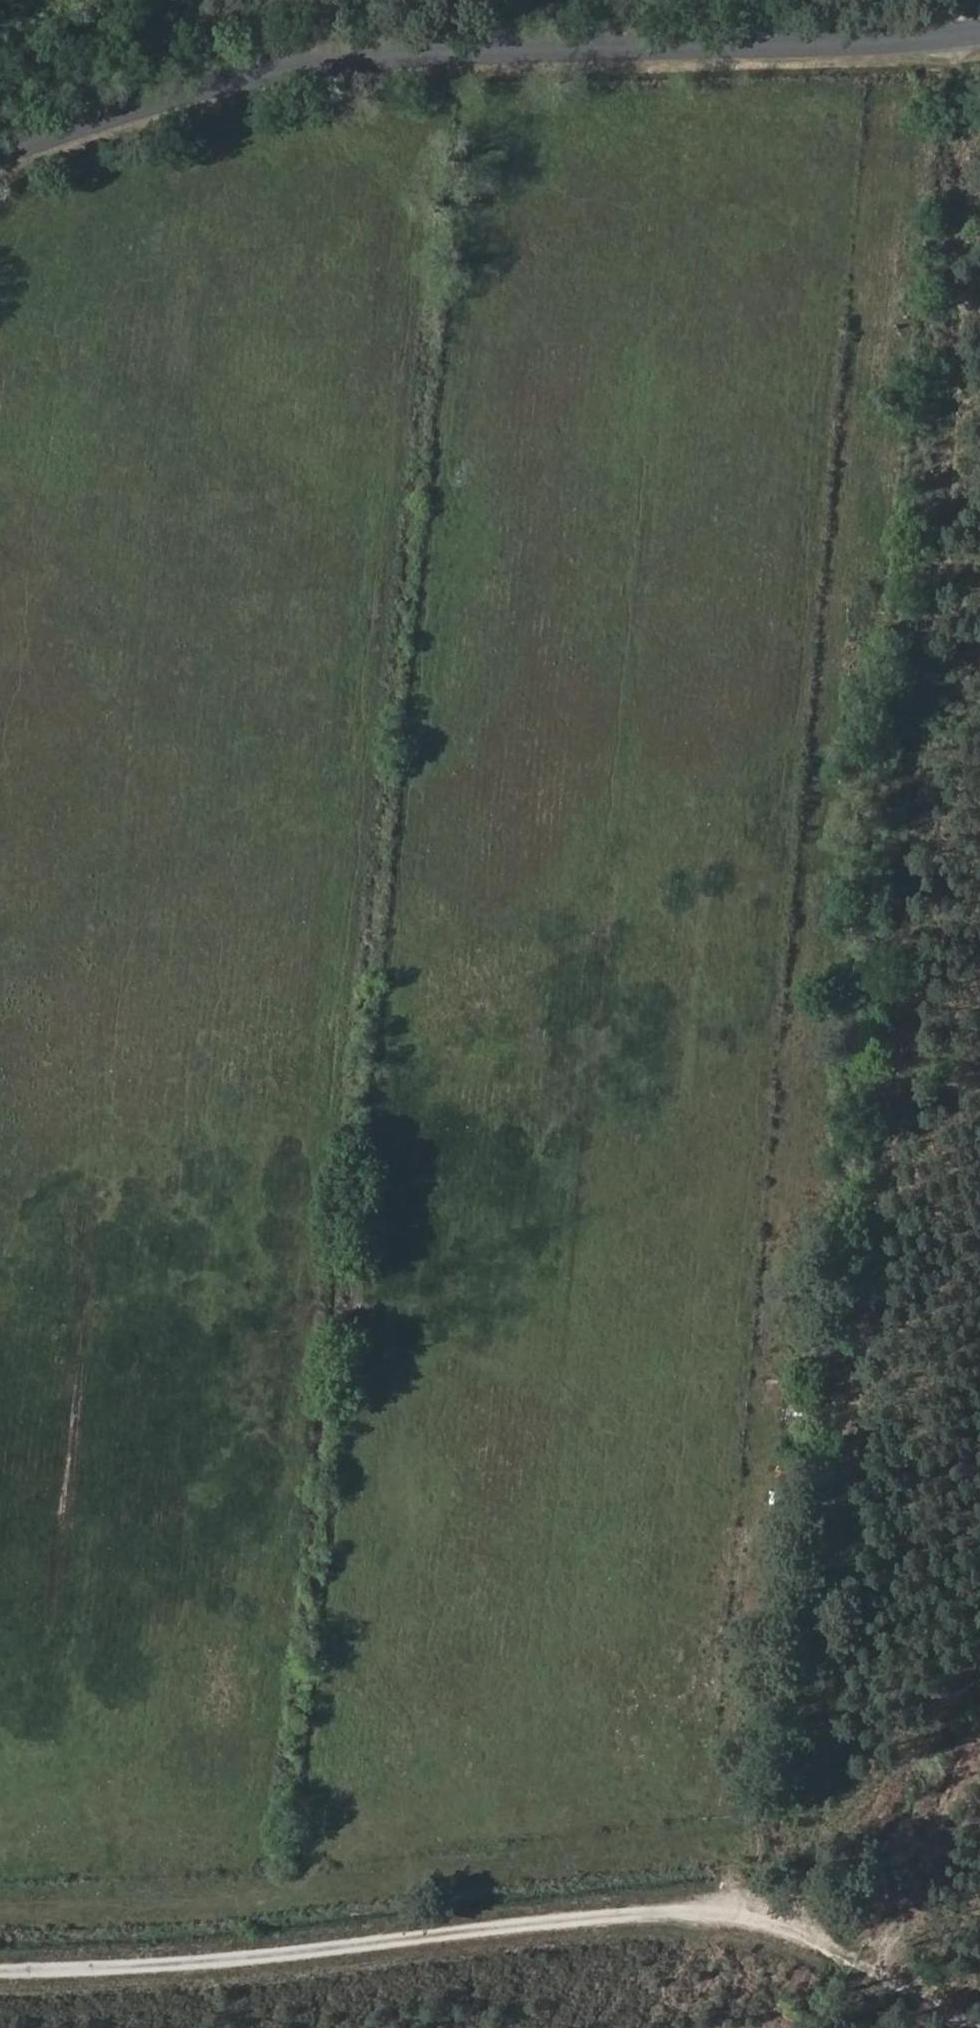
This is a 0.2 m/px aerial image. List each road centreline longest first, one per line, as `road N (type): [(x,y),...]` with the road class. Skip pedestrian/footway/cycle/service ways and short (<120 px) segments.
road 1 (track): [(0,1961),(106,1956),(387,1918),(742,1918),(884,1958),(979,2009)]
road 2 (tertiary): [(0,172),(322,58),(979,24)]
road 3 (track): [(884,1958),(979,1799)]

